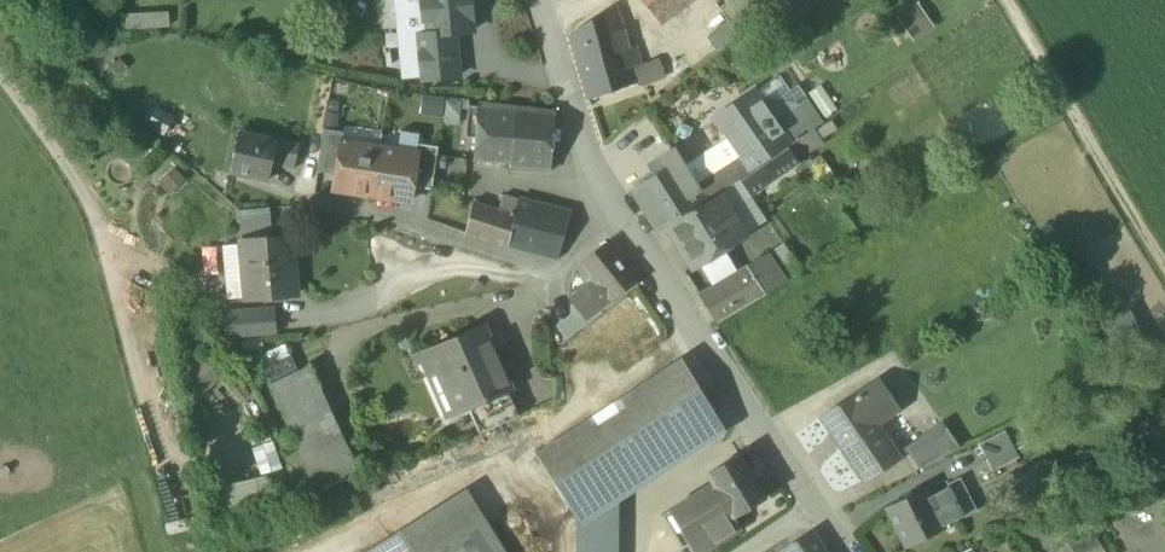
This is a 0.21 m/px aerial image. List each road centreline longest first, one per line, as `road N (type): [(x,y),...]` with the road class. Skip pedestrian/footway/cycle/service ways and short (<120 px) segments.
road 1 (track): [(0,70),(93,200),(163,465)]
road 2 (residential): [(595,186),(814,506)]
road 3 (residential): [(595,186),(562,275),(414,222),(357,209),(312,211)]
road 4 (track): [(1164,269),(1006,0)]
road 5 (residential): [(540,0),(595,186)]

